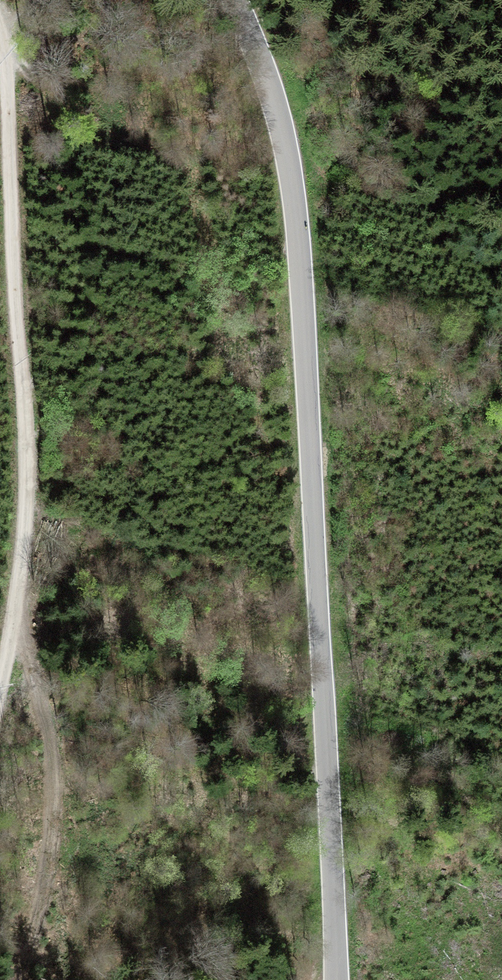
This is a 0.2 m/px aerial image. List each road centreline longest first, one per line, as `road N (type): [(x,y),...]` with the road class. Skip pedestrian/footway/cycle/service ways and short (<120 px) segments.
road 1 (tertiary): [(236,0),(275,102),(299,244),(335,920)]
road 2 (track): [(0,686),(28,524),(3,37)]

